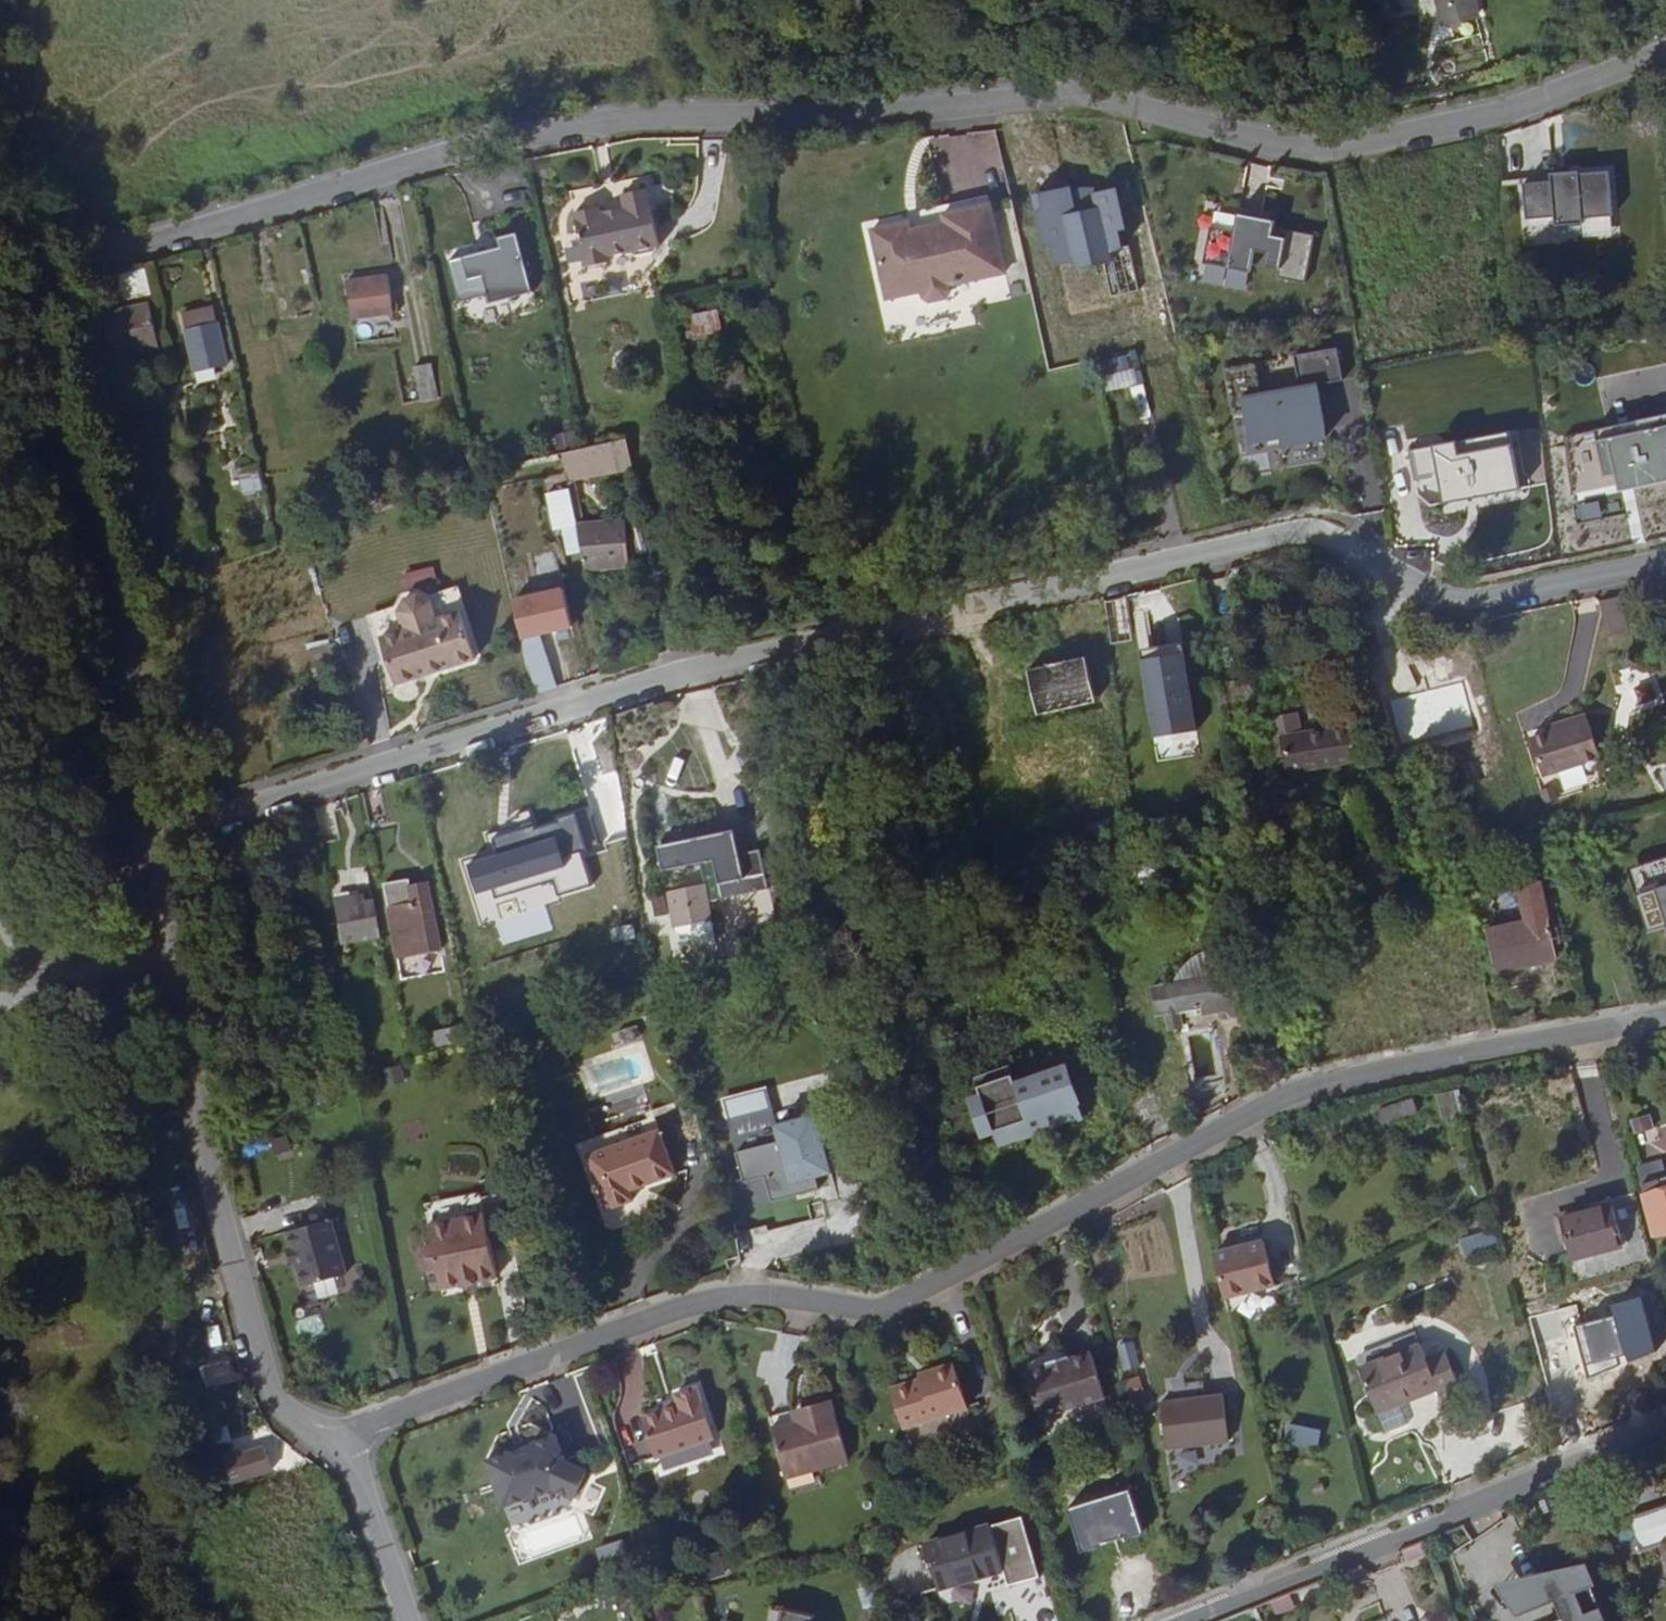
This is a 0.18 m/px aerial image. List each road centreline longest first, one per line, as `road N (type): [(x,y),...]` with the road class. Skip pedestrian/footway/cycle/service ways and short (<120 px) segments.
road 1 (residential): [(1665,38),(1497,94),(1275,143),(1098,78),(850,112),(595,110),(24,268)]
road 2 (residential): [(156,832),(192,811),(584,697),(1291,538),(1338,546),(1459,601),(1665,563)]
road 3 (residential): [(1665,1014),(1275,1099),(1038,1238),(879,1318),(762,1271),(343,1432)]
road 4 (residential): [(343,1432),(314,1431),(278,1398),(243,1300),(205,1166),(190,1000),(156,832)]
road 5 (residential): [(156,832),(137,716),(24,268)]
road 6 (residential): [(1168,1620),(1665,1425)]
road 7 (residential): [(404,1620),(343,1432)]
road 8 (track): [(0,1001),(190,1000)]

